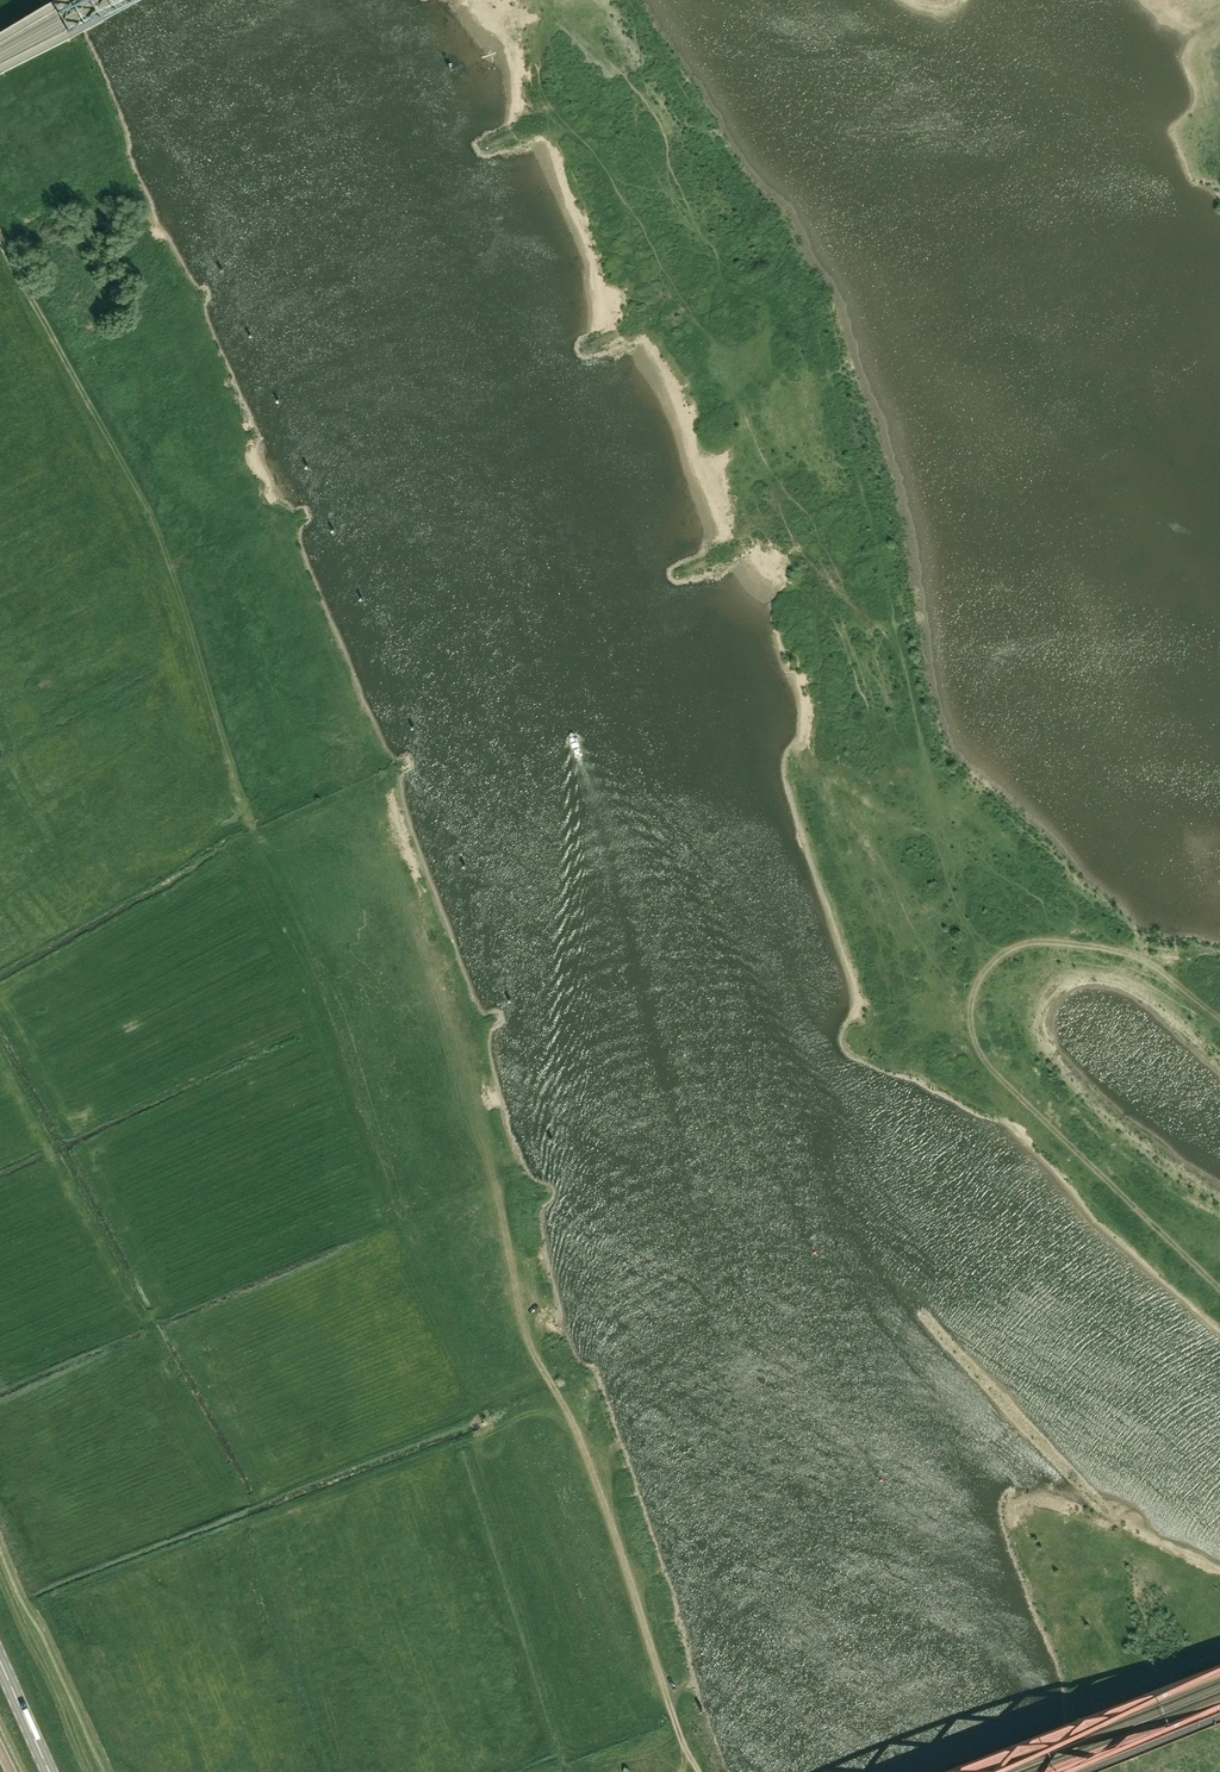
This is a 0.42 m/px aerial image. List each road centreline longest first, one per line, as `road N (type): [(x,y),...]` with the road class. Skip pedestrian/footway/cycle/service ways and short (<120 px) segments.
road 1 (track): [(1219,1287),(991,1068),(971,1015),(993,962),(1040,940),(1151,961),(1219,1017)]
road 2 (secondary): [(51,1771),(0,1658)]

